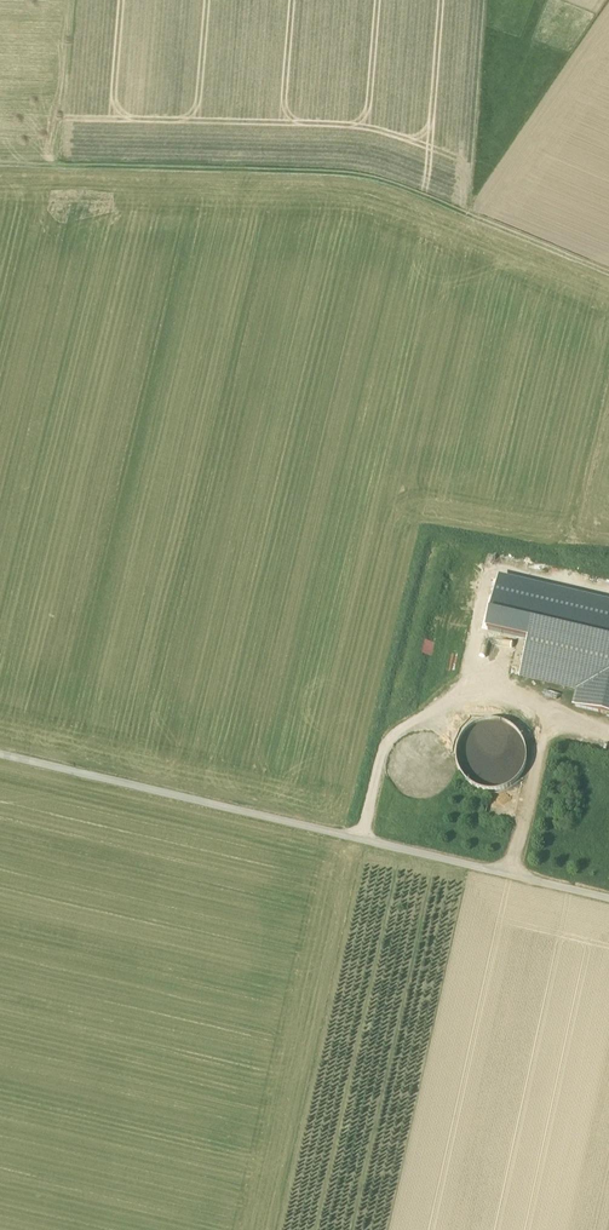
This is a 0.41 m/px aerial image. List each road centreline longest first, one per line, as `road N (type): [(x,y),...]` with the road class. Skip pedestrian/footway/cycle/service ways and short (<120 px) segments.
road 1 (track): [(0,162),(371,172),(608,272)]
road 2 (track): [(0,753),(608,898)]

